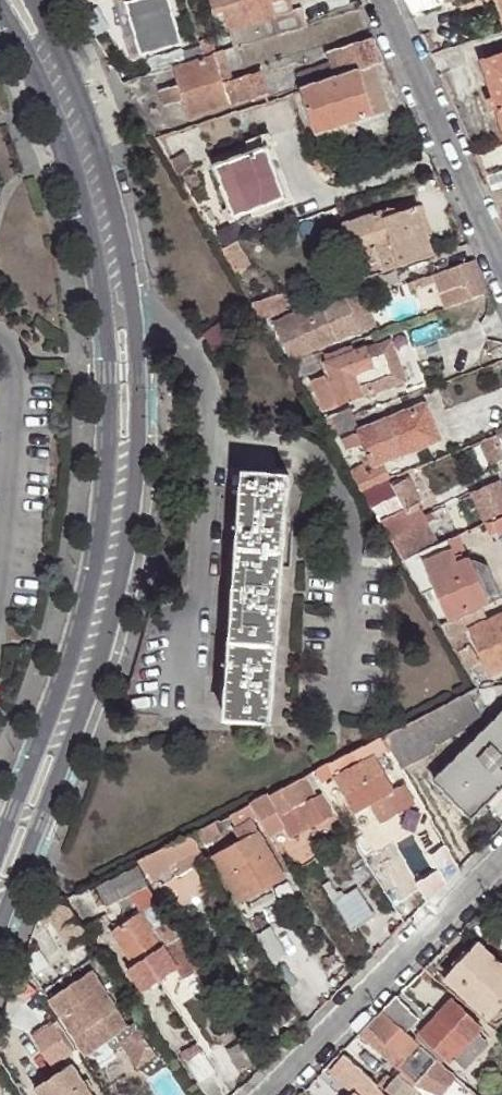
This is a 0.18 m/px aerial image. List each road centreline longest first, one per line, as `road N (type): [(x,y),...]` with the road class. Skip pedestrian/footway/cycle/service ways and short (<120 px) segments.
road 1 (tertiary): [(0,921),(104,647),(122,581),(138,433),(131,290),(111,186),(35,0)]
road 2 (tertiary): [(0,12),(52,115),(88,221),(106,374),(95,558),(76,637),(0,837)]
road 3 (residential): [(274,1094),(501,863)]
road 4 (residential): [(501,271),(379,0)]

